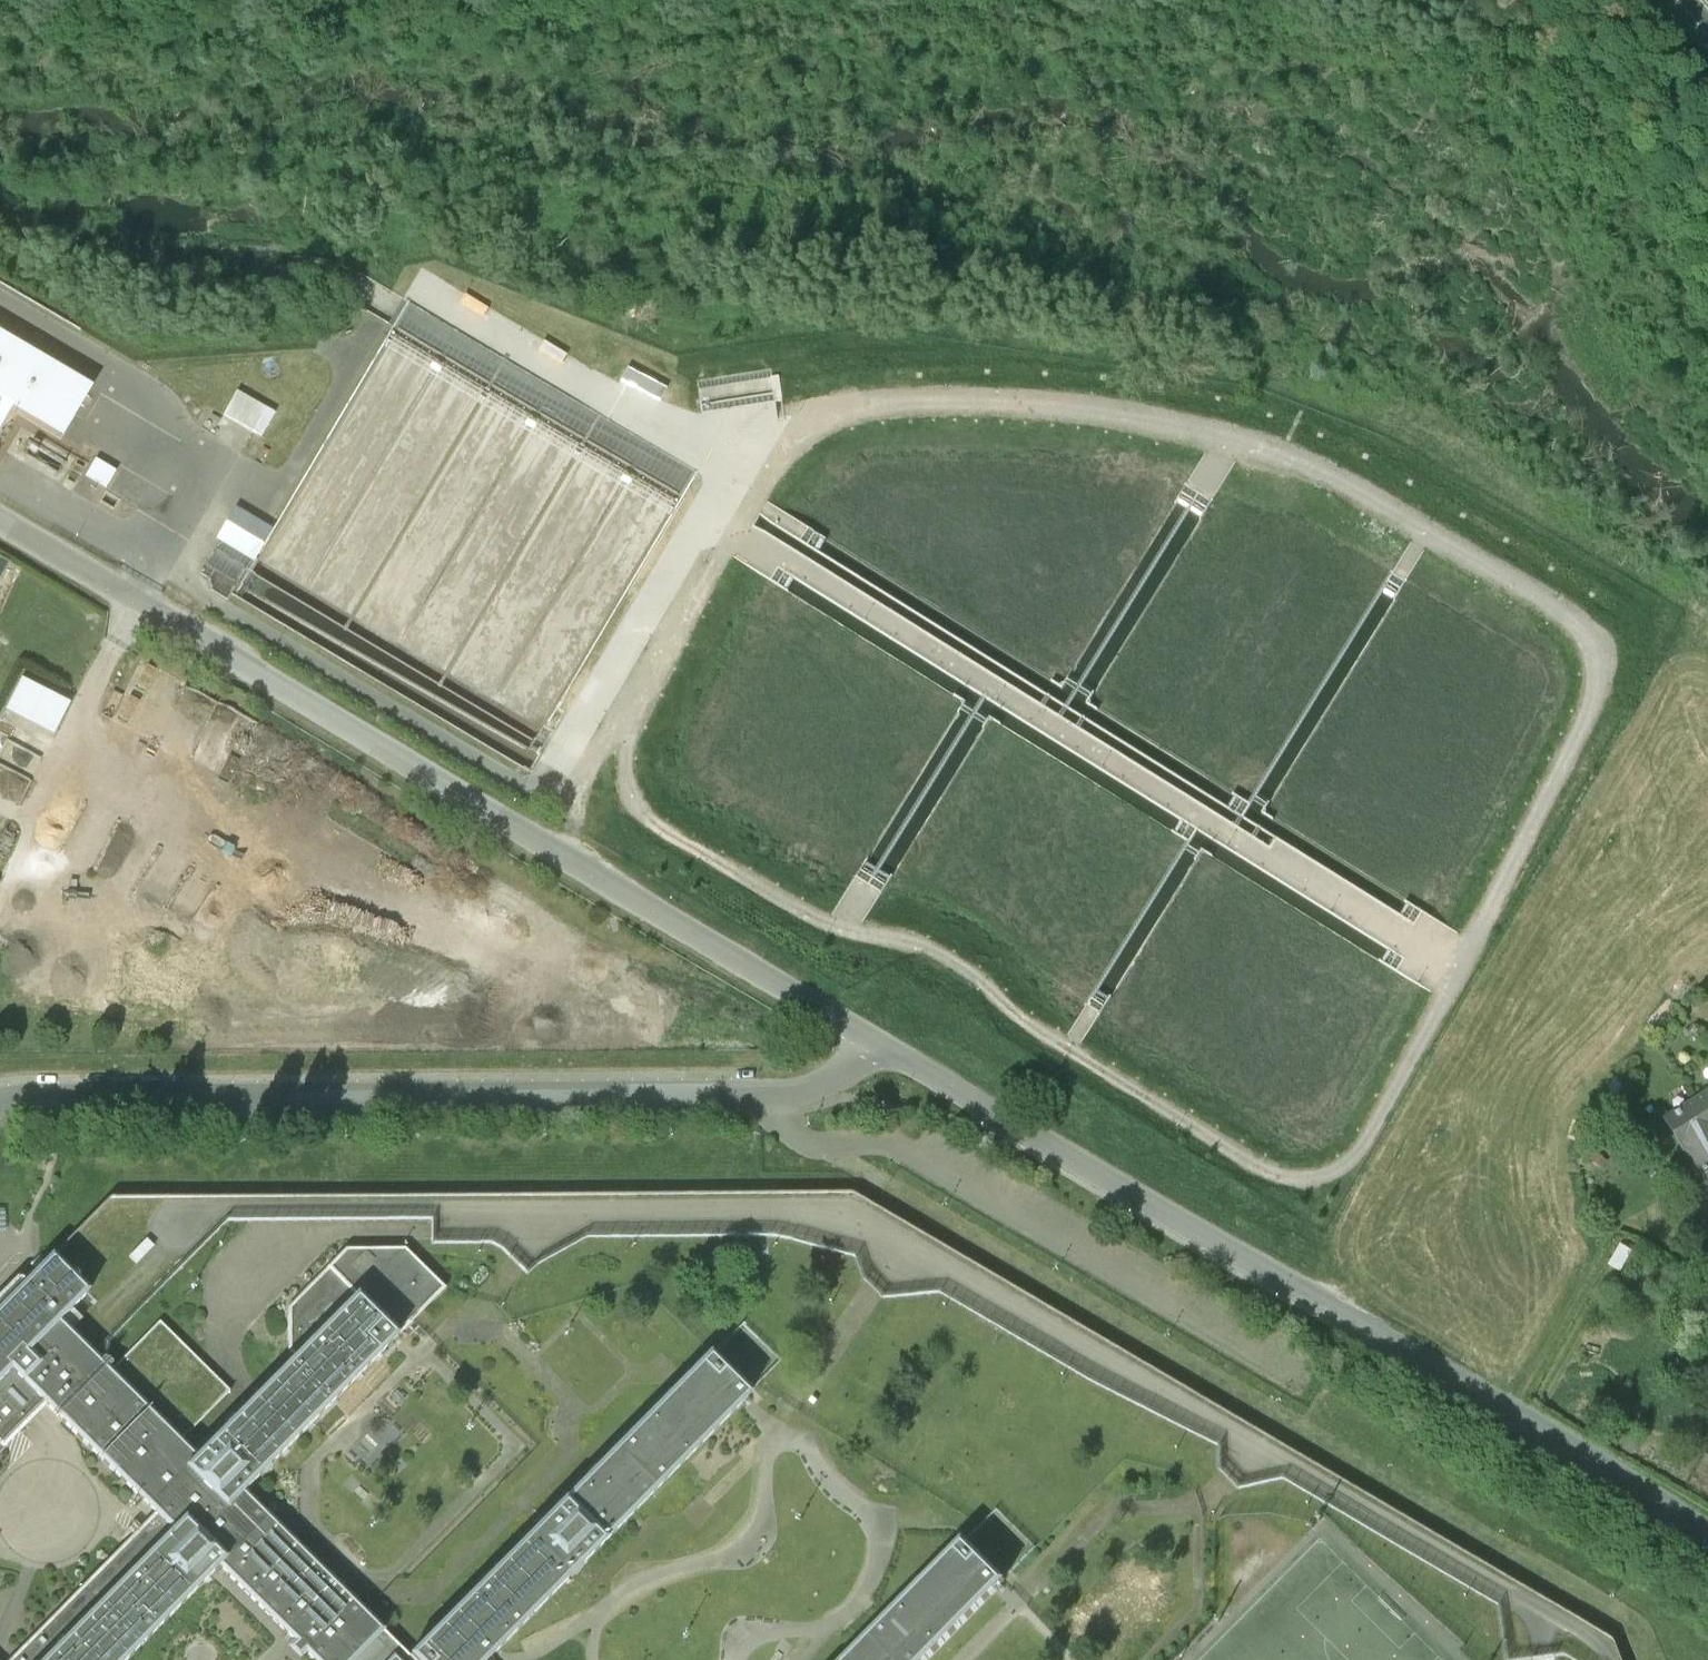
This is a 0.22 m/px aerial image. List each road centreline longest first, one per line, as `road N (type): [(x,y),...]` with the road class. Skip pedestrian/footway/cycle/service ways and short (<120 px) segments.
road 1 (unclassified): [(1707,1535),(0,523)]

